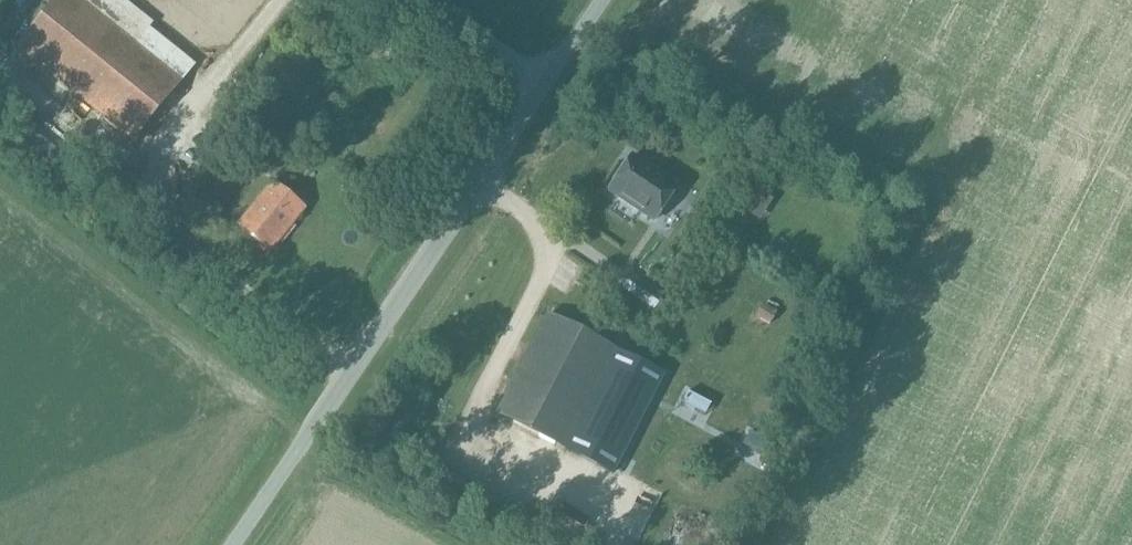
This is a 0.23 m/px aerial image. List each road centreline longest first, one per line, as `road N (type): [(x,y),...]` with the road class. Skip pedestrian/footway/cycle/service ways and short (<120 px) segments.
road 1 (unclassified): [(241,544),(612,0)]
road 2 (track): [(440,0),(553,90)]

